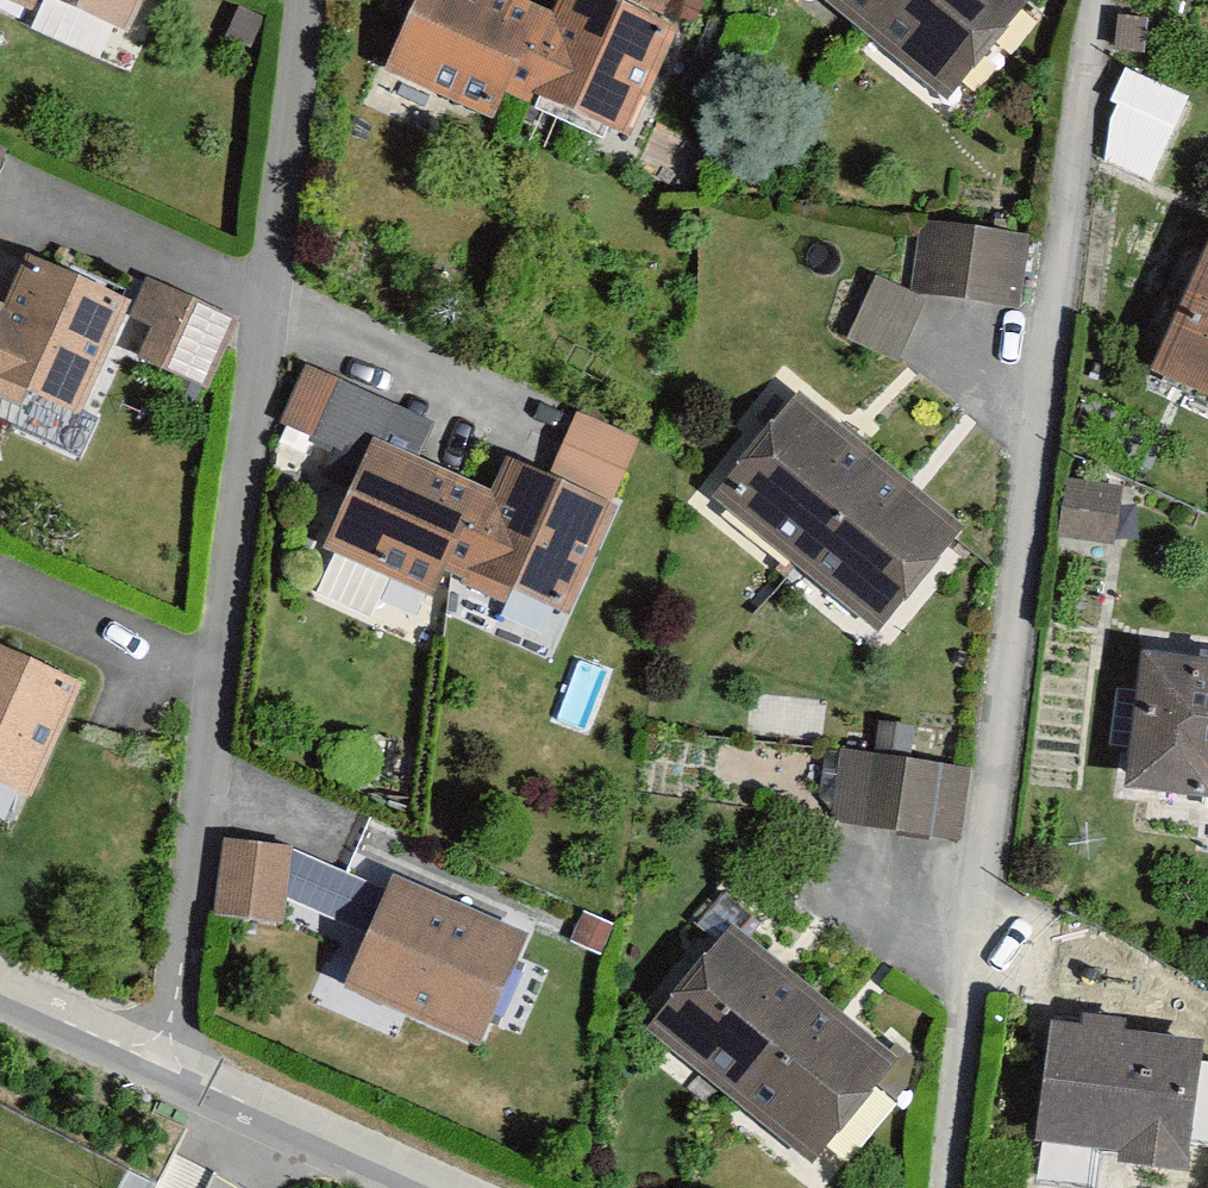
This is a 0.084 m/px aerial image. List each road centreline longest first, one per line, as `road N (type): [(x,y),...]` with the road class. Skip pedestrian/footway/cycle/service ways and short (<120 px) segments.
road 1 (unclassified): [(940,1187),(1089,0)]
road 2 (unclassified): [(168,1068),(191,784),(299,0)]
road 3 (unclassified): [(168,1068),(435,1187)]
road 4 (unclassified): [(0,993),(168,1068)]

